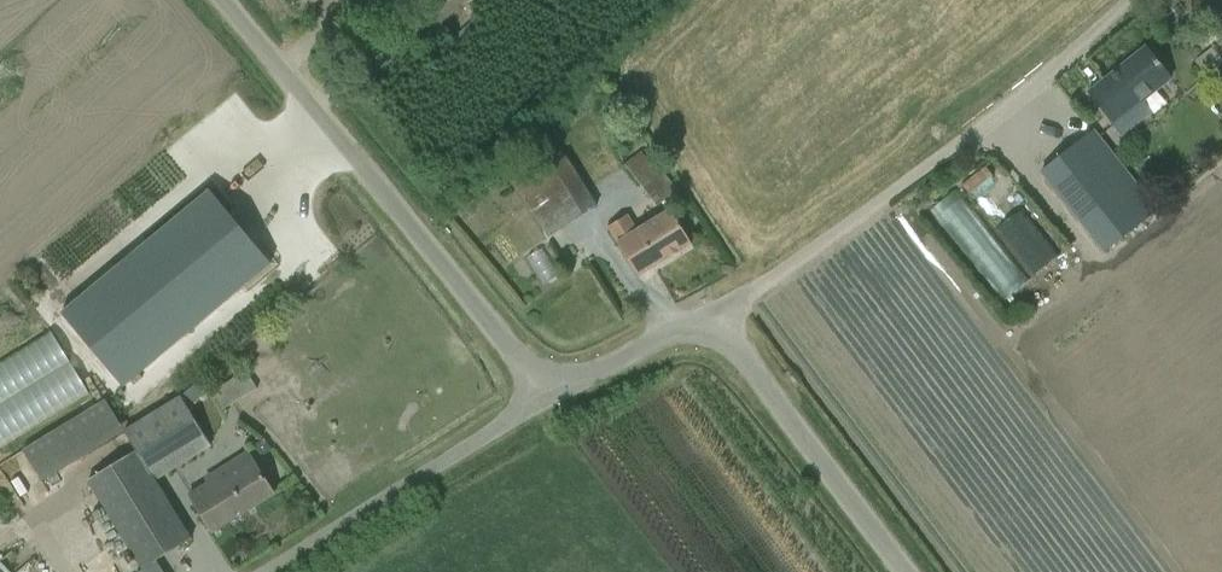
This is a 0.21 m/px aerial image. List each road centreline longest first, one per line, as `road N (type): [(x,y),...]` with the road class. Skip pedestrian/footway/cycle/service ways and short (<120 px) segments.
road 1 (unclassified): [(704,310),(883,189),(1115,0)]
road 2 (unclassified): [(545,395),(218,0)]
road 3 (unclassified): [(267,571),(545,395)]
road 4 (unclassified): [(902,571),(704,310)]
road 5 (unclassified): [(545,395),(704,310)]

